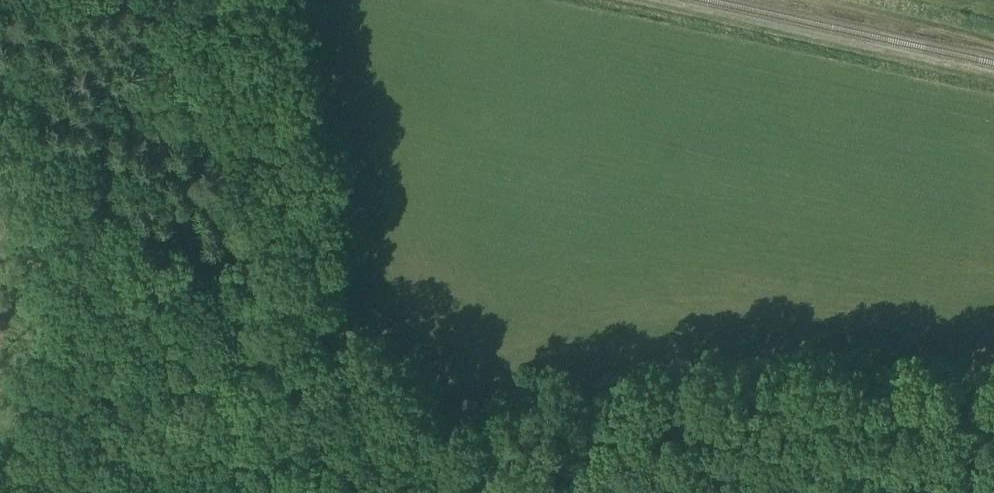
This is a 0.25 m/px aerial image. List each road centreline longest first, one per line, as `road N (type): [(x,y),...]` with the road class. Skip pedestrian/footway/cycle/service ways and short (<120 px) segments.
road 1 (track): [(0,123),(351,492)]

